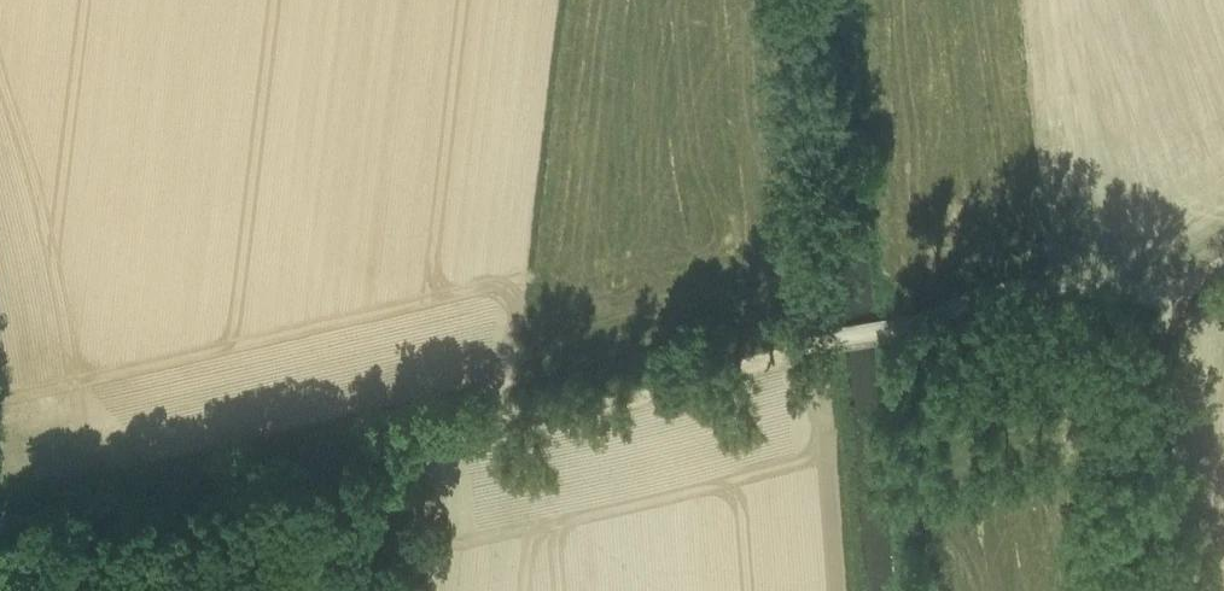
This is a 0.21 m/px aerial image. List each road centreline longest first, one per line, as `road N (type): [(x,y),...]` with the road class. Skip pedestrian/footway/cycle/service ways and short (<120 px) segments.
road 1 (track): [(900,327),(41,540),(0,517)]
road 2 (track): [(1162,293),(1033,284),(900,327)]
road 3 (track): [(405,590),(424,441)]

